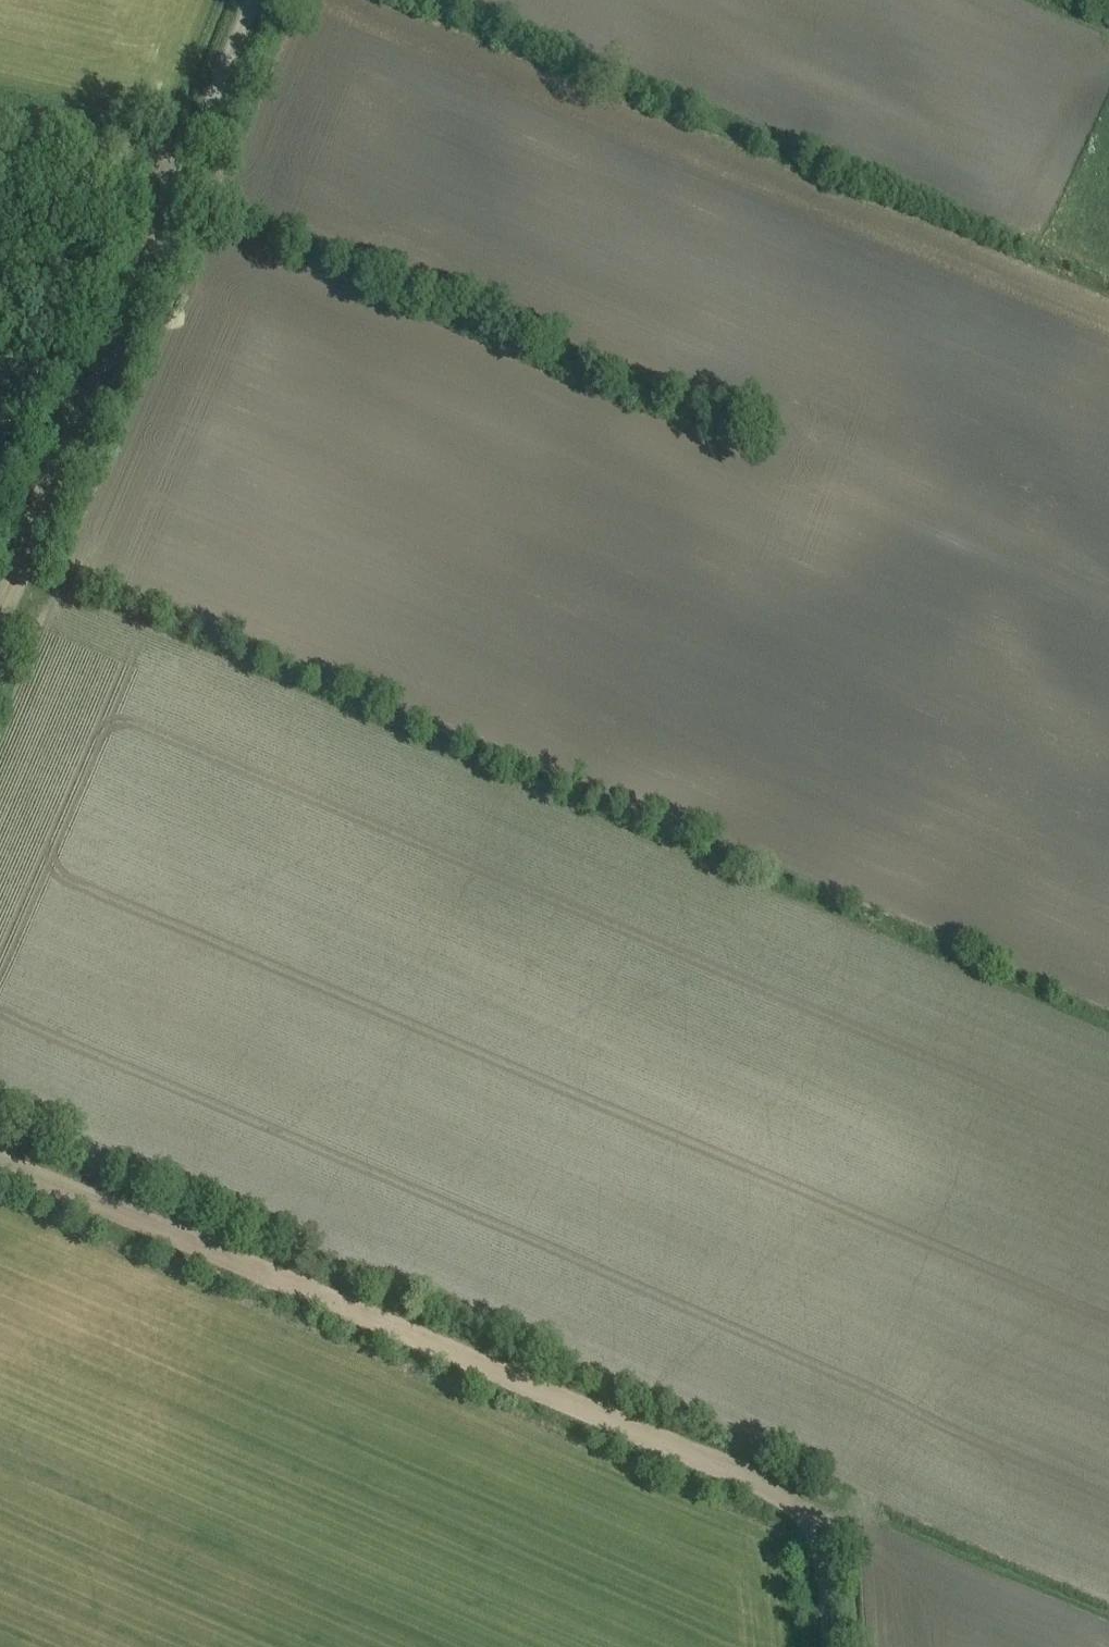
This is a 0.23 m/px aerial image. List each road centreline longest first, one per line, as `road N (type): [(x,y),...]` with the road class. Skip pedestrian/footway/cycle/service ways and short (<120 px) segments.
road 1 (track): [(0,1163),(785,1495),(807,1509),(822,1538),(833,1646)]
road 2 (track): [(185,165),(0,610)]
road 3 (track): [(0,124),(185,165)]
road 4 (track): [(253,0),(185,165)]

